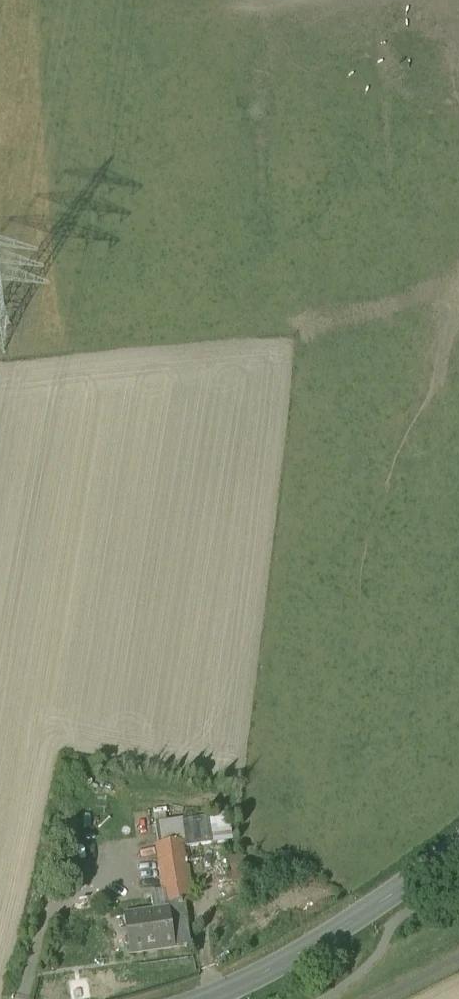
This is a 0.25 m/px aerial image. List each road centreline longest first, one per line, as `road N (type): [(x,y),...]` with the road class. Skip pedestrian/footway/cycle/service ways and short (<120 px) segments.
road 1 (tertiary): [(221,993),(360,917),(458,845)]

